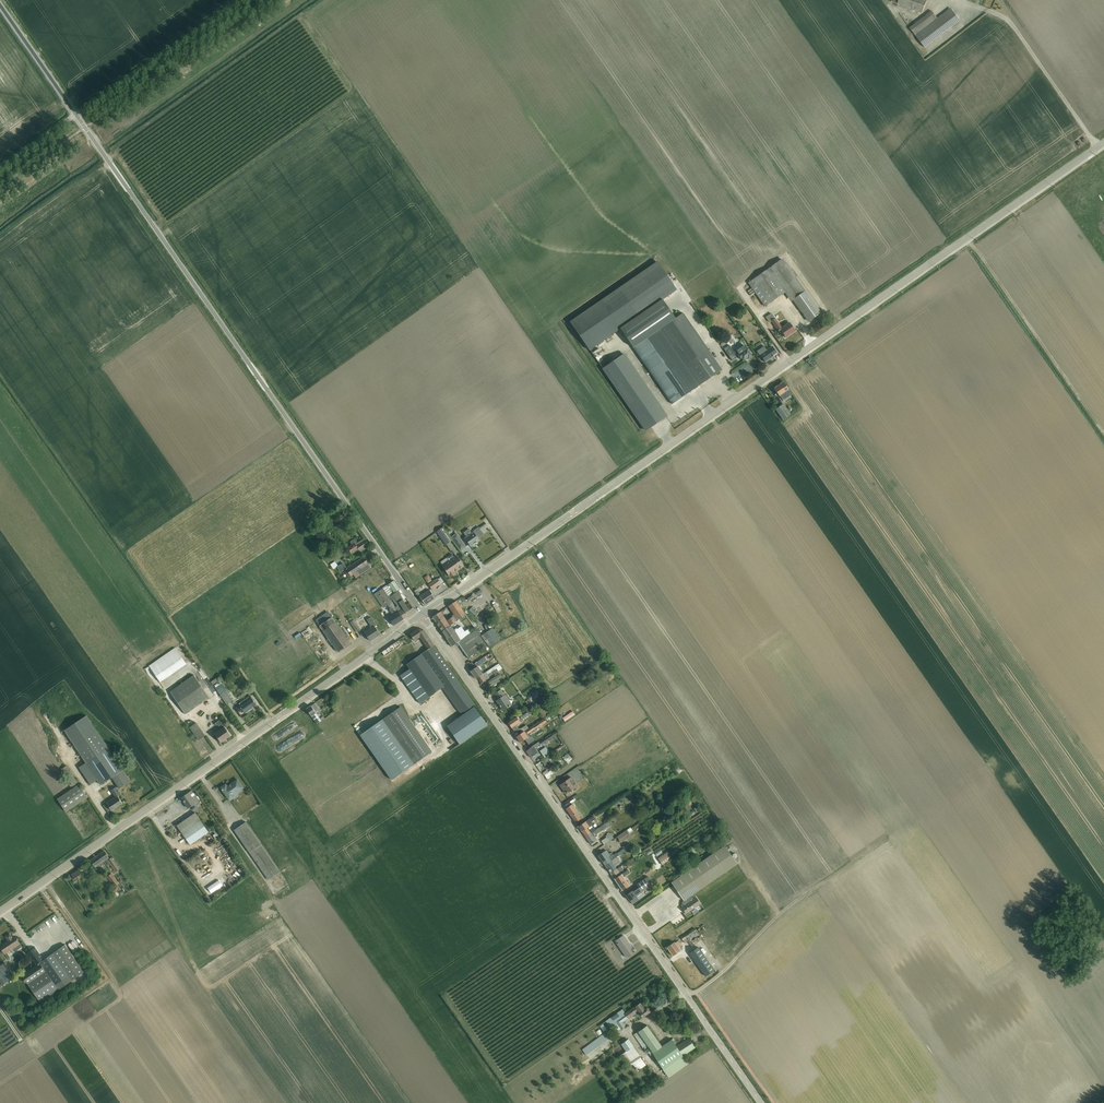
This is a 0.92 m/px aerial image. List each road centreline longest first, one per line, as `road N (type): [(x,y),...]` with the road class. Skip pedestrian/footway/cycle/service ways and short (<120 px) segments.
road 1 (tertiary): [(422,613),(1097,147)]
road 2 (unclassified): [(422,613),(0,5)]
road 3 (residential): [(422,613),(759,1102)]
road 4 (tertiary): [(0,911),(422,613)]
road 5 (track): [(242,0),(0,167)]
road 6 (track): [(967,237),(1103,434)]
road 7 (unclassified): [(1097,147),(1011,23),(956,0)]

